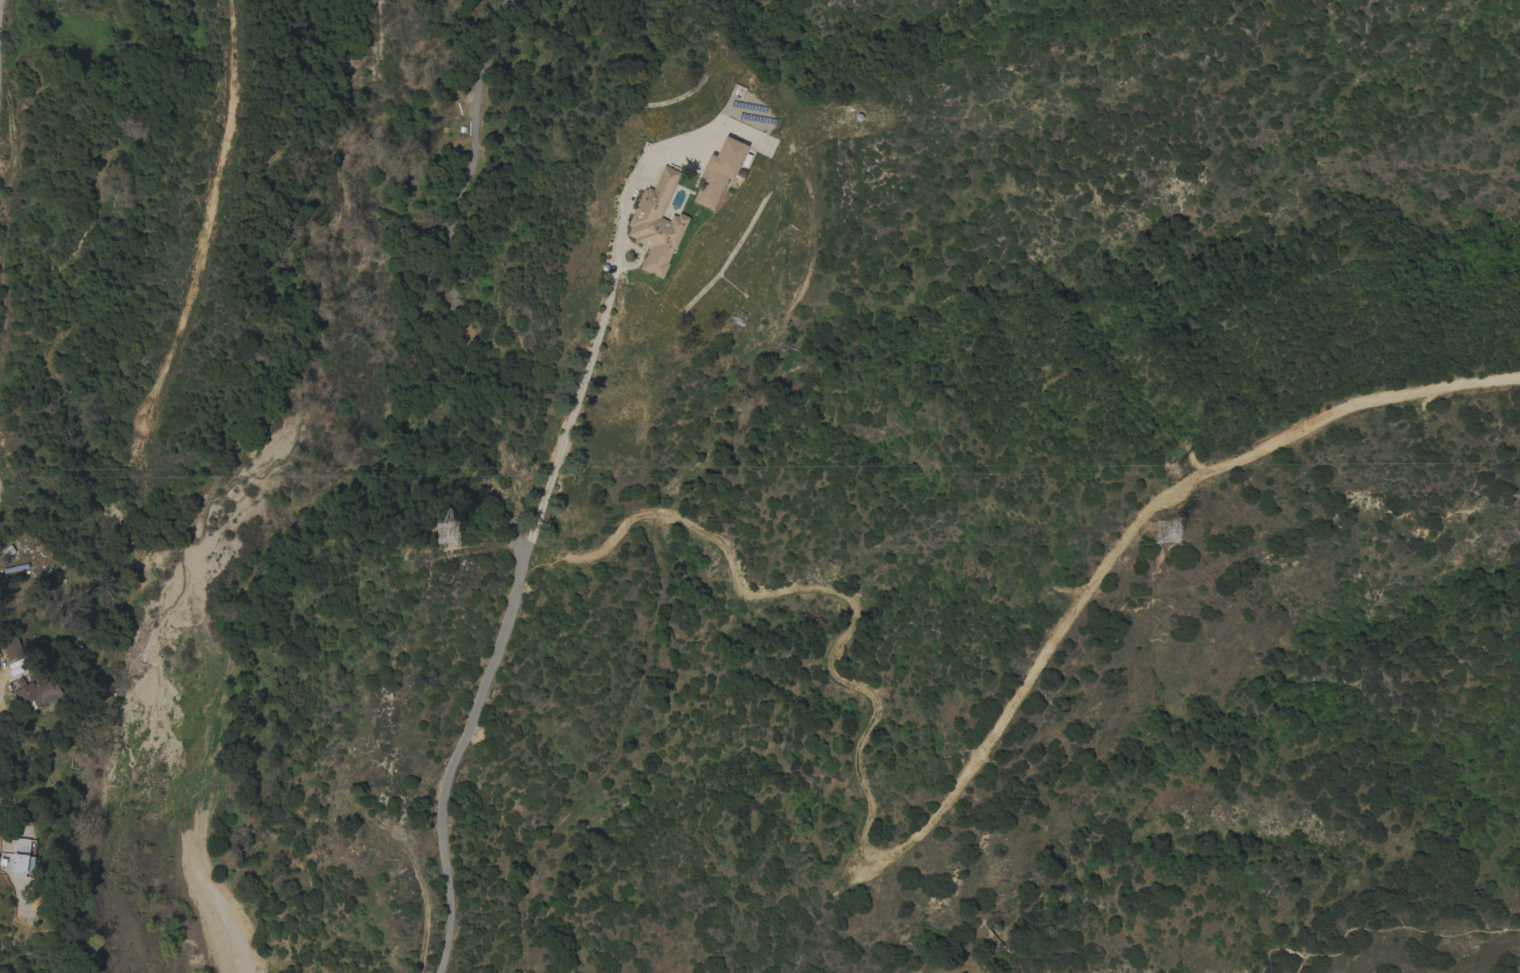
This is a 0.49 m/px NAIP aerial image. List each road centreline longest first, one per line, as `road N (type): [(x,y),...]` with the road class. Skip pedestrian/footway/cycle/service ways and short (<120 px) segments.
road 1 (track): [(1519,383),(1462,384),(1343,406),(1147,516),(966,779),(930,826),(882,863),(860,853),(871,812),(859,748),(874,723),(873,706),(841,686),(830,664),(830,652),(852,629),(853,609),(824,595),(739,592),(720,548),(663,519),(646,519),(598,553),(521,557)]
road 2 (track): [(439,972),(448,949),(443,820),(452,768),(520,587),(510,521),(465,458),(486,391),(468,185),(489,40),(512,0)]

